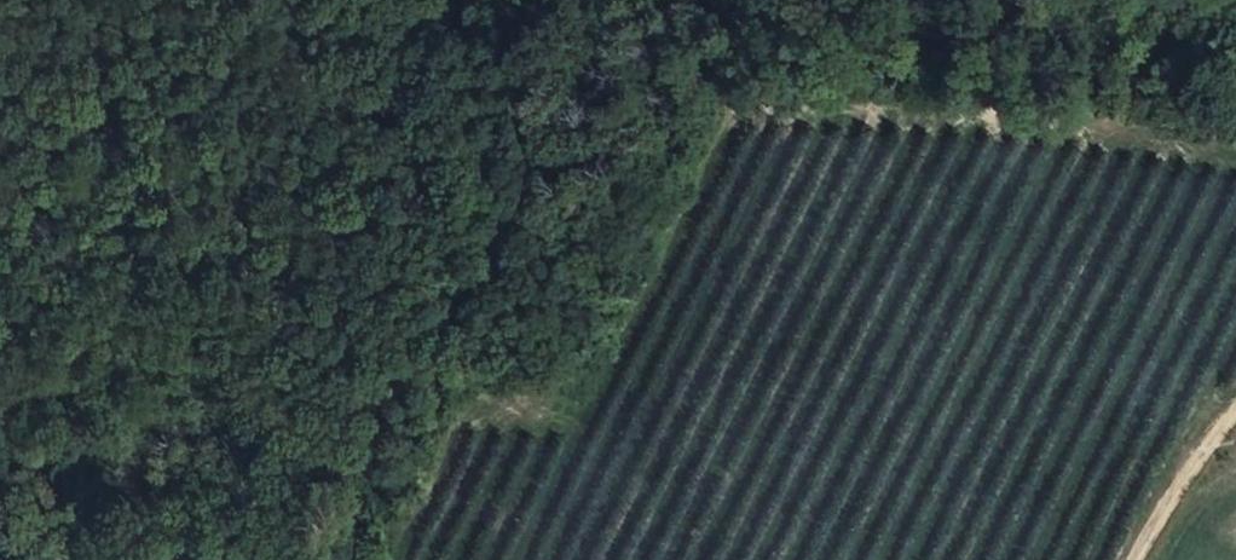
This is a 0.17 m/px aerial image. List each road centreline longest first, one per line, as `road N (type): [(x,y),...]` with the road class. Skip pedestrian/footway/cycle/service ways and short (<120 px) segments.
road 1 (track): [(1137,559),(1235,403)]

